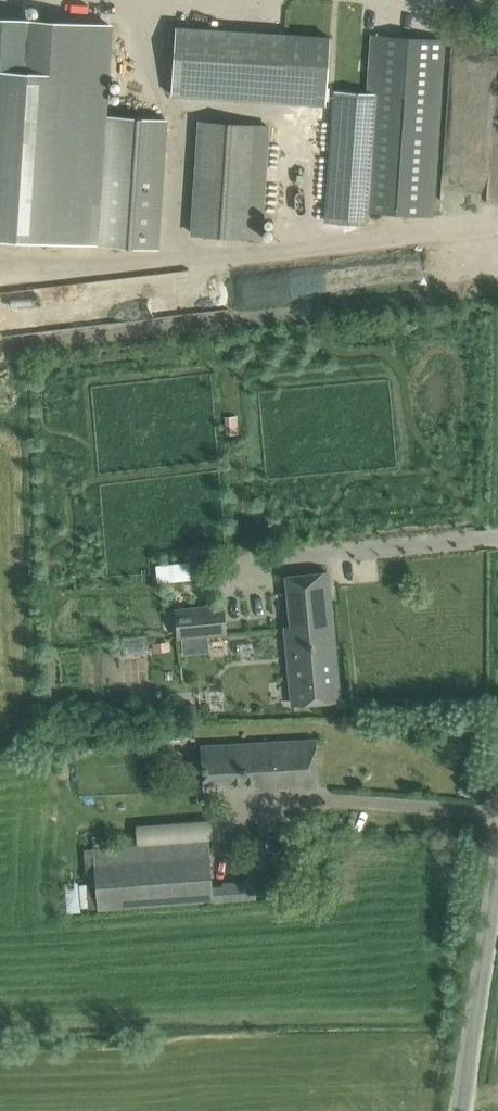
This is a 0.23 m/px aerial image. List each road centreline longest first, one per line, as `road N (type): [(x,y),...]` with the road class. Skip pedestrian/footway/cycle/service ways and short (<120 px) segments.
road 1 (unclassified): [(441,1110),(497,747)]

